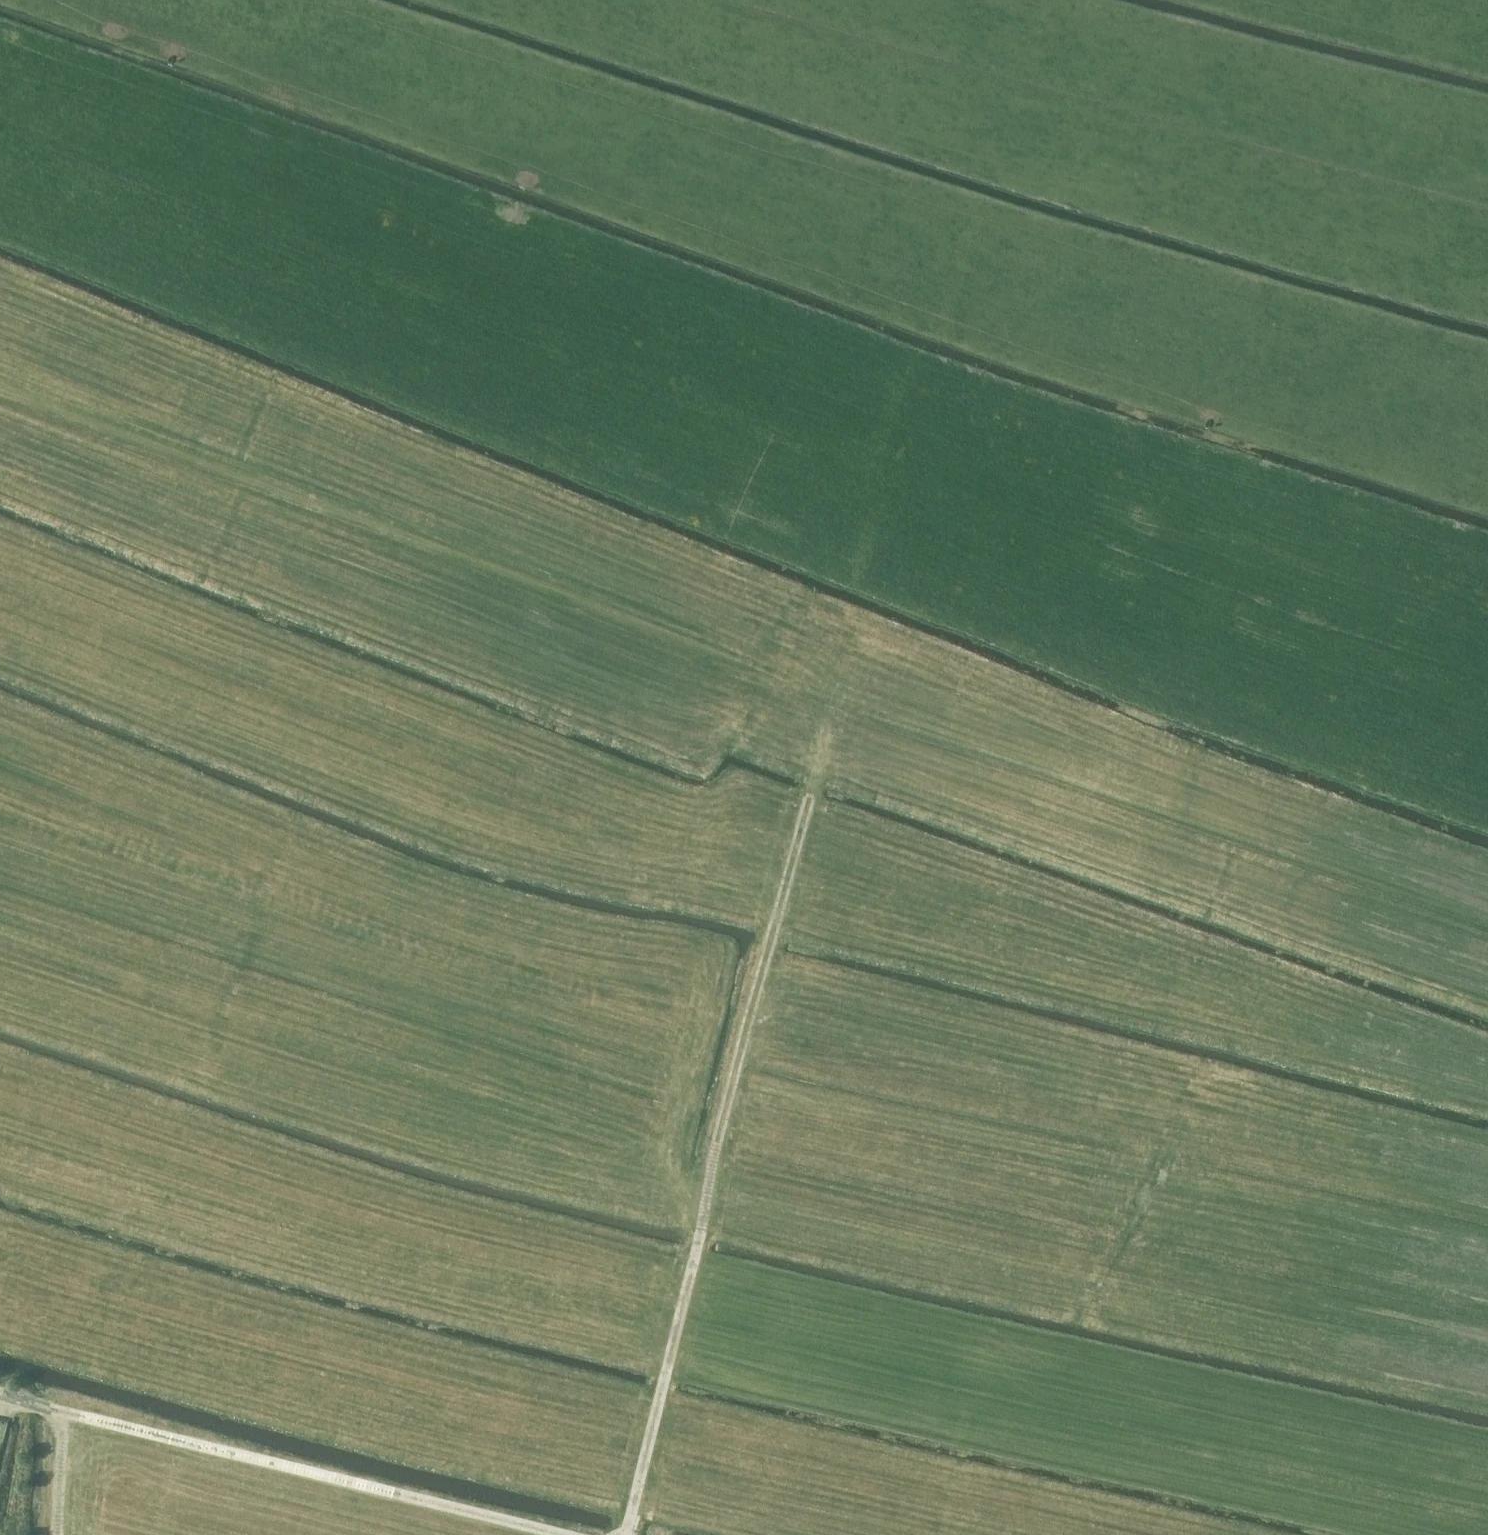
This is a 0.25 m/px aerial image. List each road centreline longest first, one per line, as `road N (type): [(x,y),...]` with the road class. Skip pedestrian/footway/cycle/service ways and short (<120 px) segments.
road 1 (track): [(626,1534),(742,1032),(831,723)]
road 2 (track): [(59,1410),(573,1534)]
road 3 (track): [(56,1534),(59,1410)]

